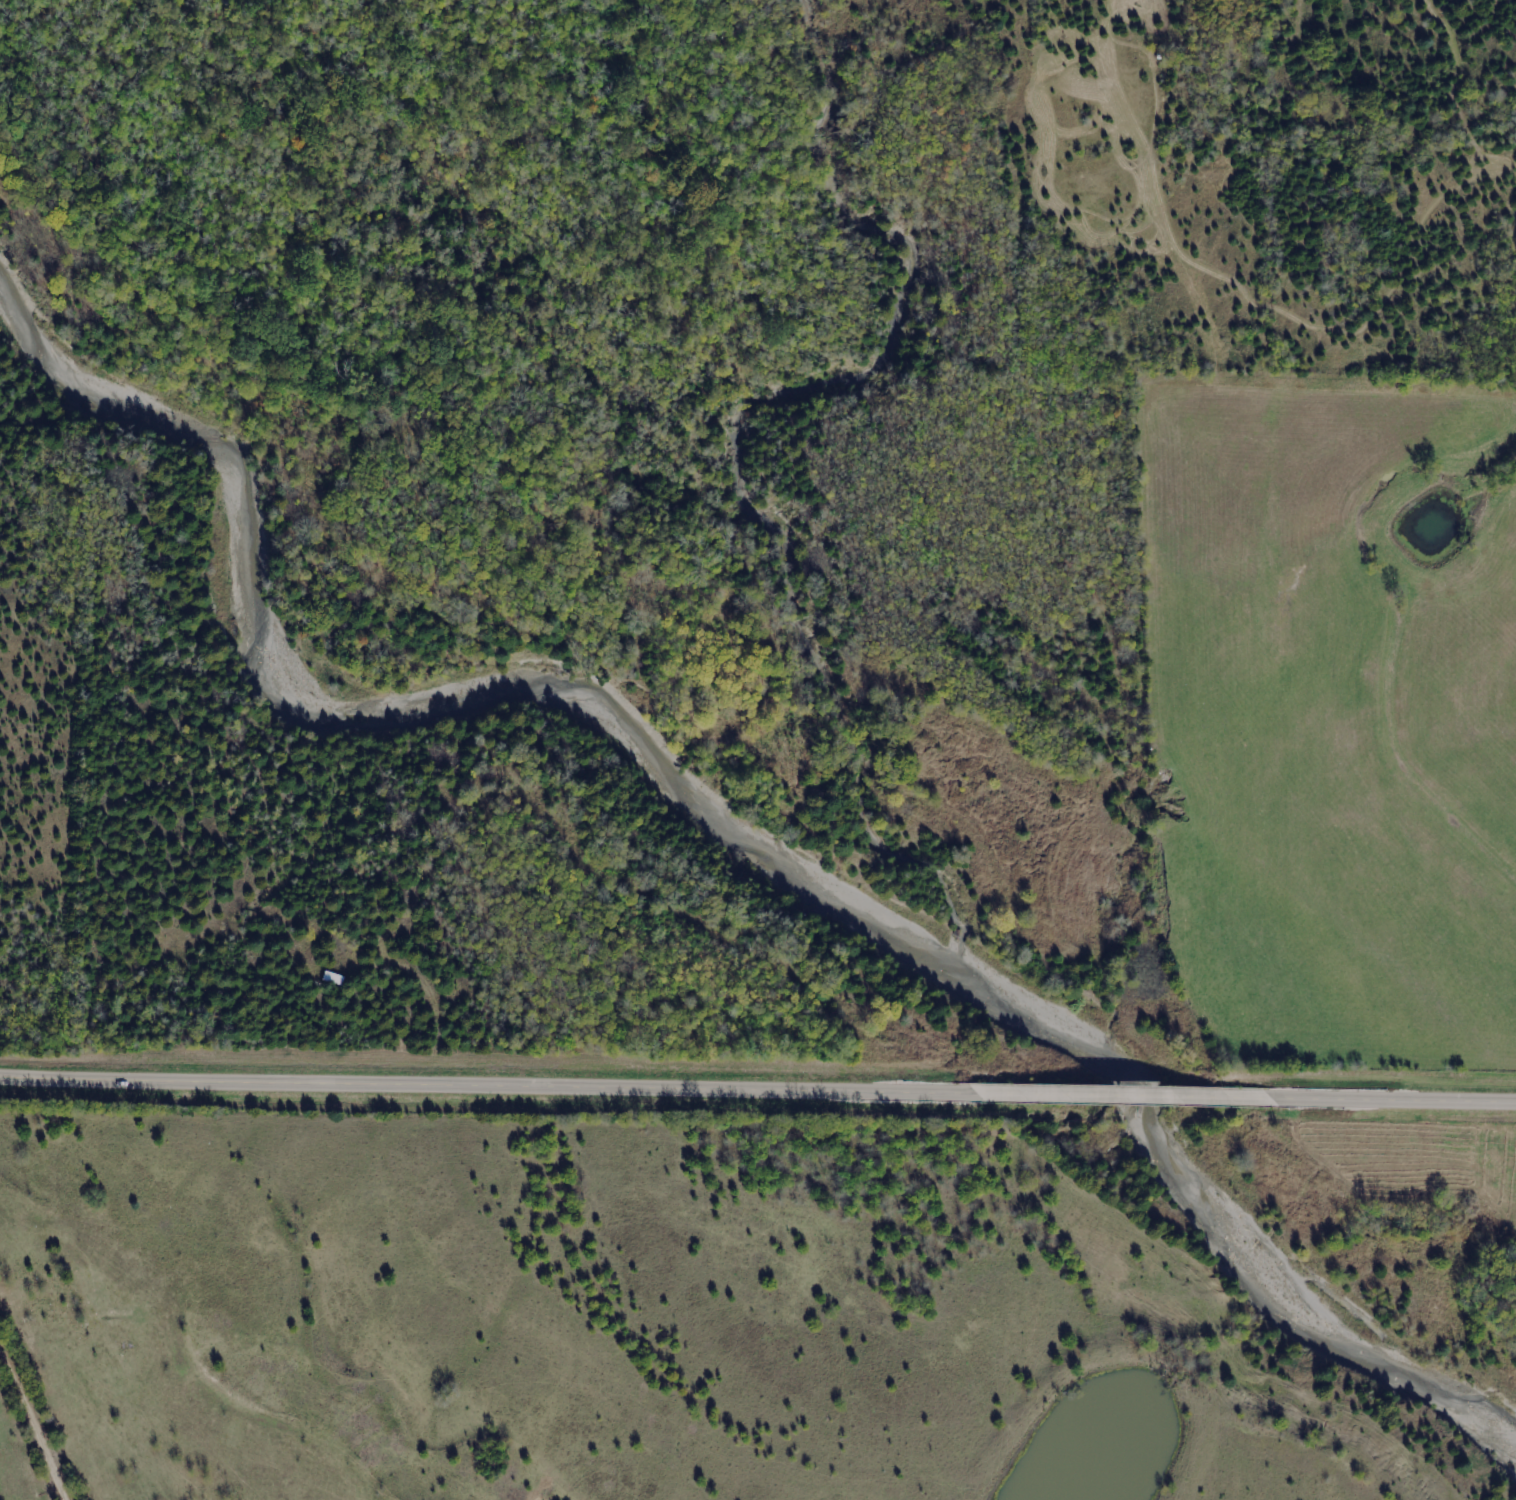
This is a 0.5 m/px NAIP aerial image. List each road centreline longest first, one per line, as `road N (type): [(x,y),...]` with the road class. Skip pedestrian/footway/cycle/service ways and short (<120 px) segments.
road 1 (tertiary): [(0,1075),(1515,1098)]
road 2 (residential): [(59,1499),(0,1354)]

